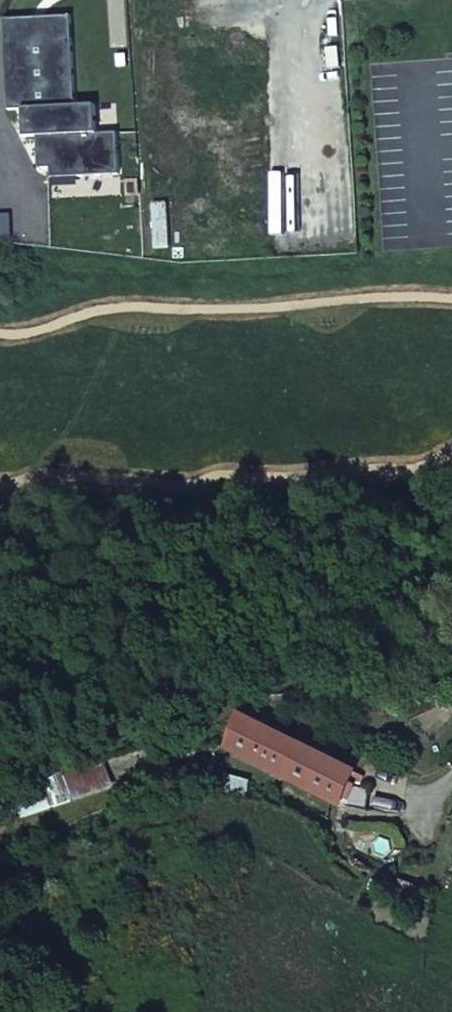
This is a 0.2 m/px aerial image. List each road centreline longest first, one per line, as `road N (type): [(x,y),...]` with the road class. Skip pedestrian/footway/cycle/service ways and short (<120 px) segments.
road 1 (track): [(0,712),(123,669),(215,663),(287,682)]

